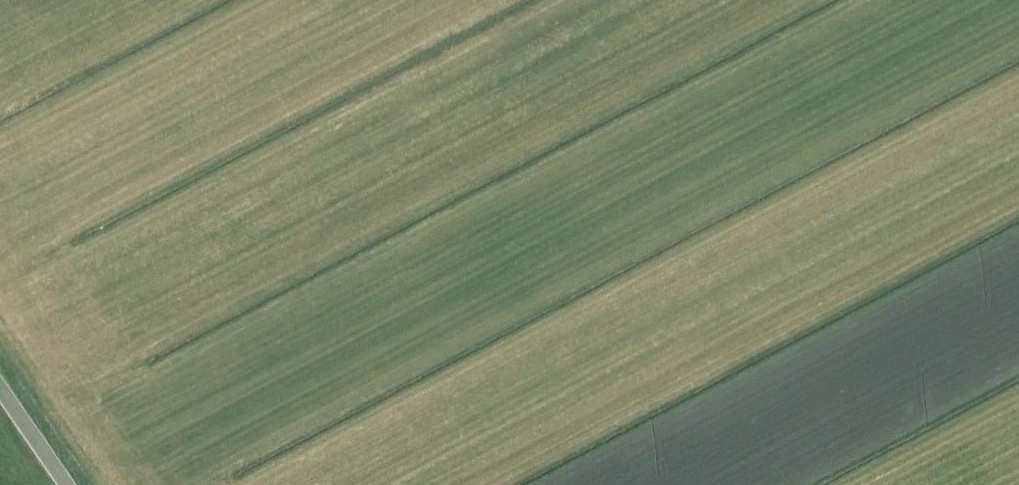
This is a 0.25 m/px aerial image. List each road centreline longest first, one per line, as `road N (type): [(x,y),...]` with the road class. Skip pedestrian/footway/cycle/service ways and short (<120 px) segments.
road 1 (unclassified): [(70,484),(0,385)]

